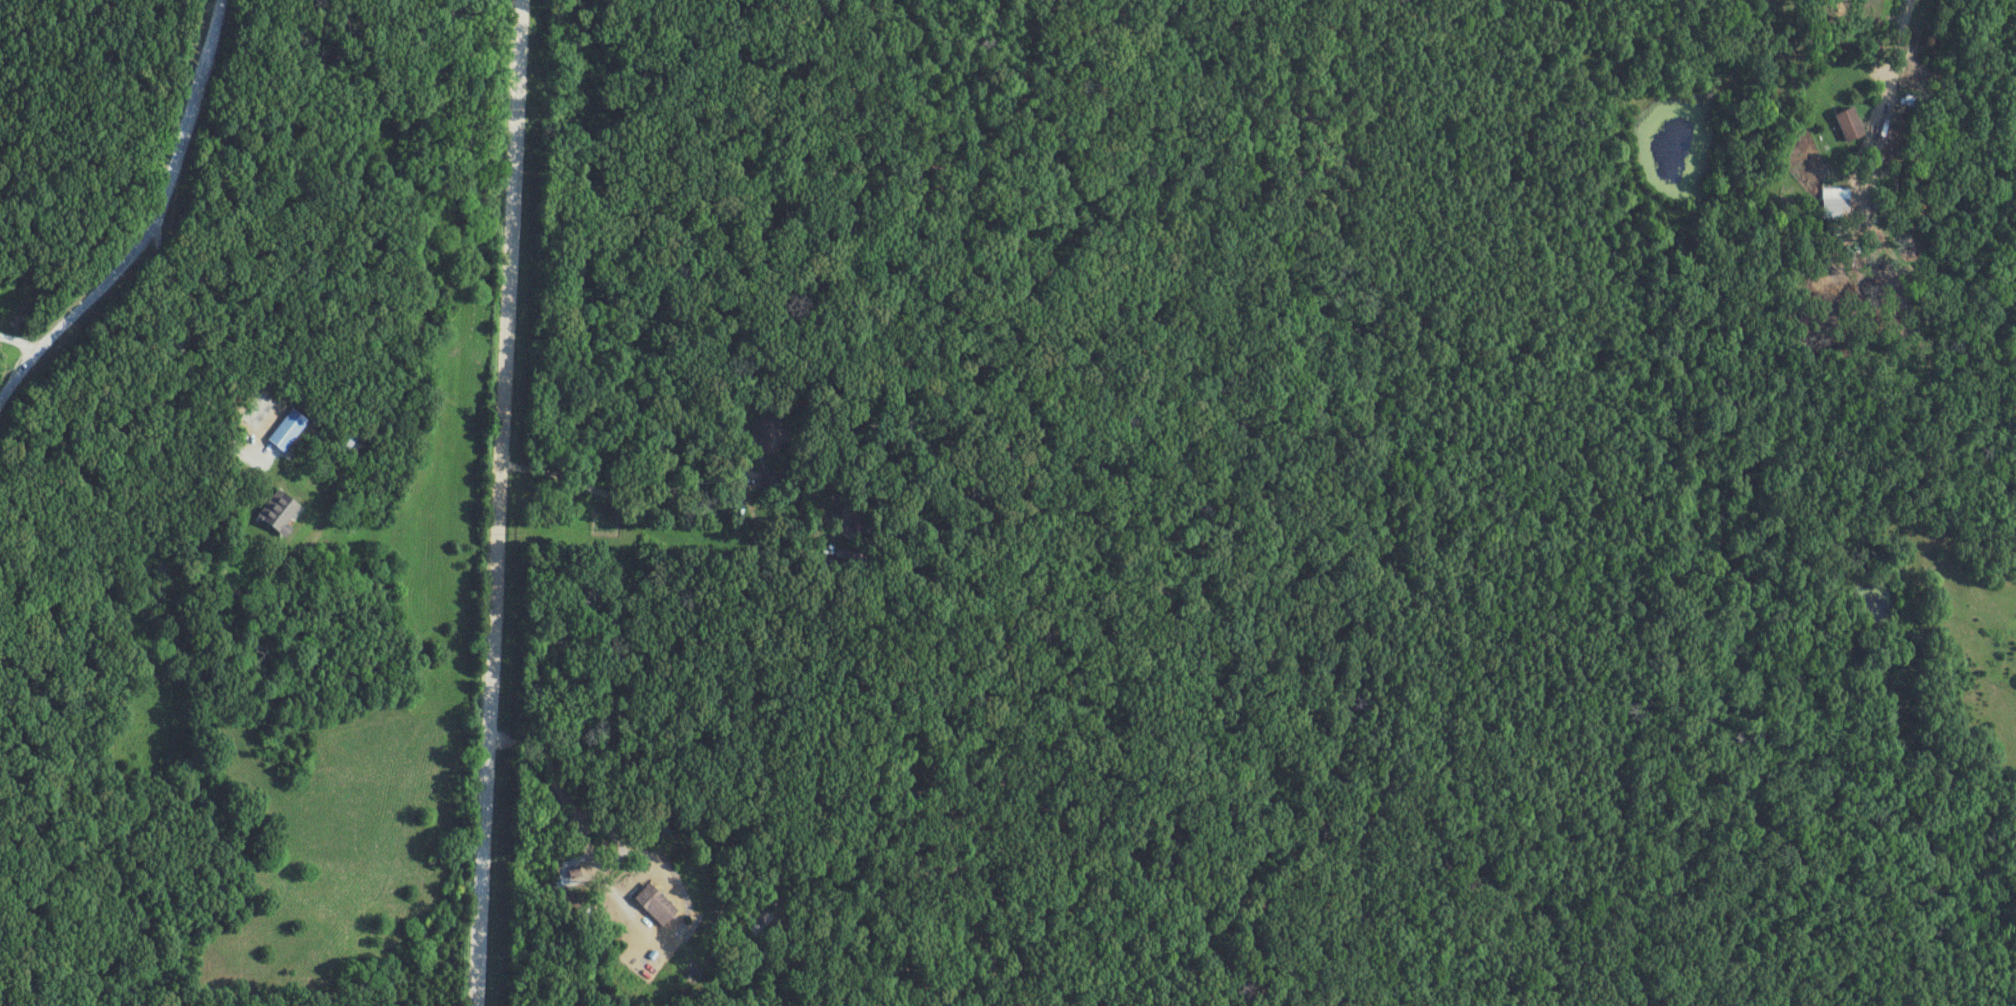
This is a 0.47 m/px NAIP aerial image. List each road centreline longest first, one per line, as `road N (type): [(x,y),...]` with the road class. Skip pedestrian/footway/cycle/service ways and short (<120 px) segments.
road 1 (residential): [(476,1005),(518,0)]
road 2 (residential): [(219,0),(161,214),(0,400)]
road 3 (residential): [(496,530),(745,535)]

